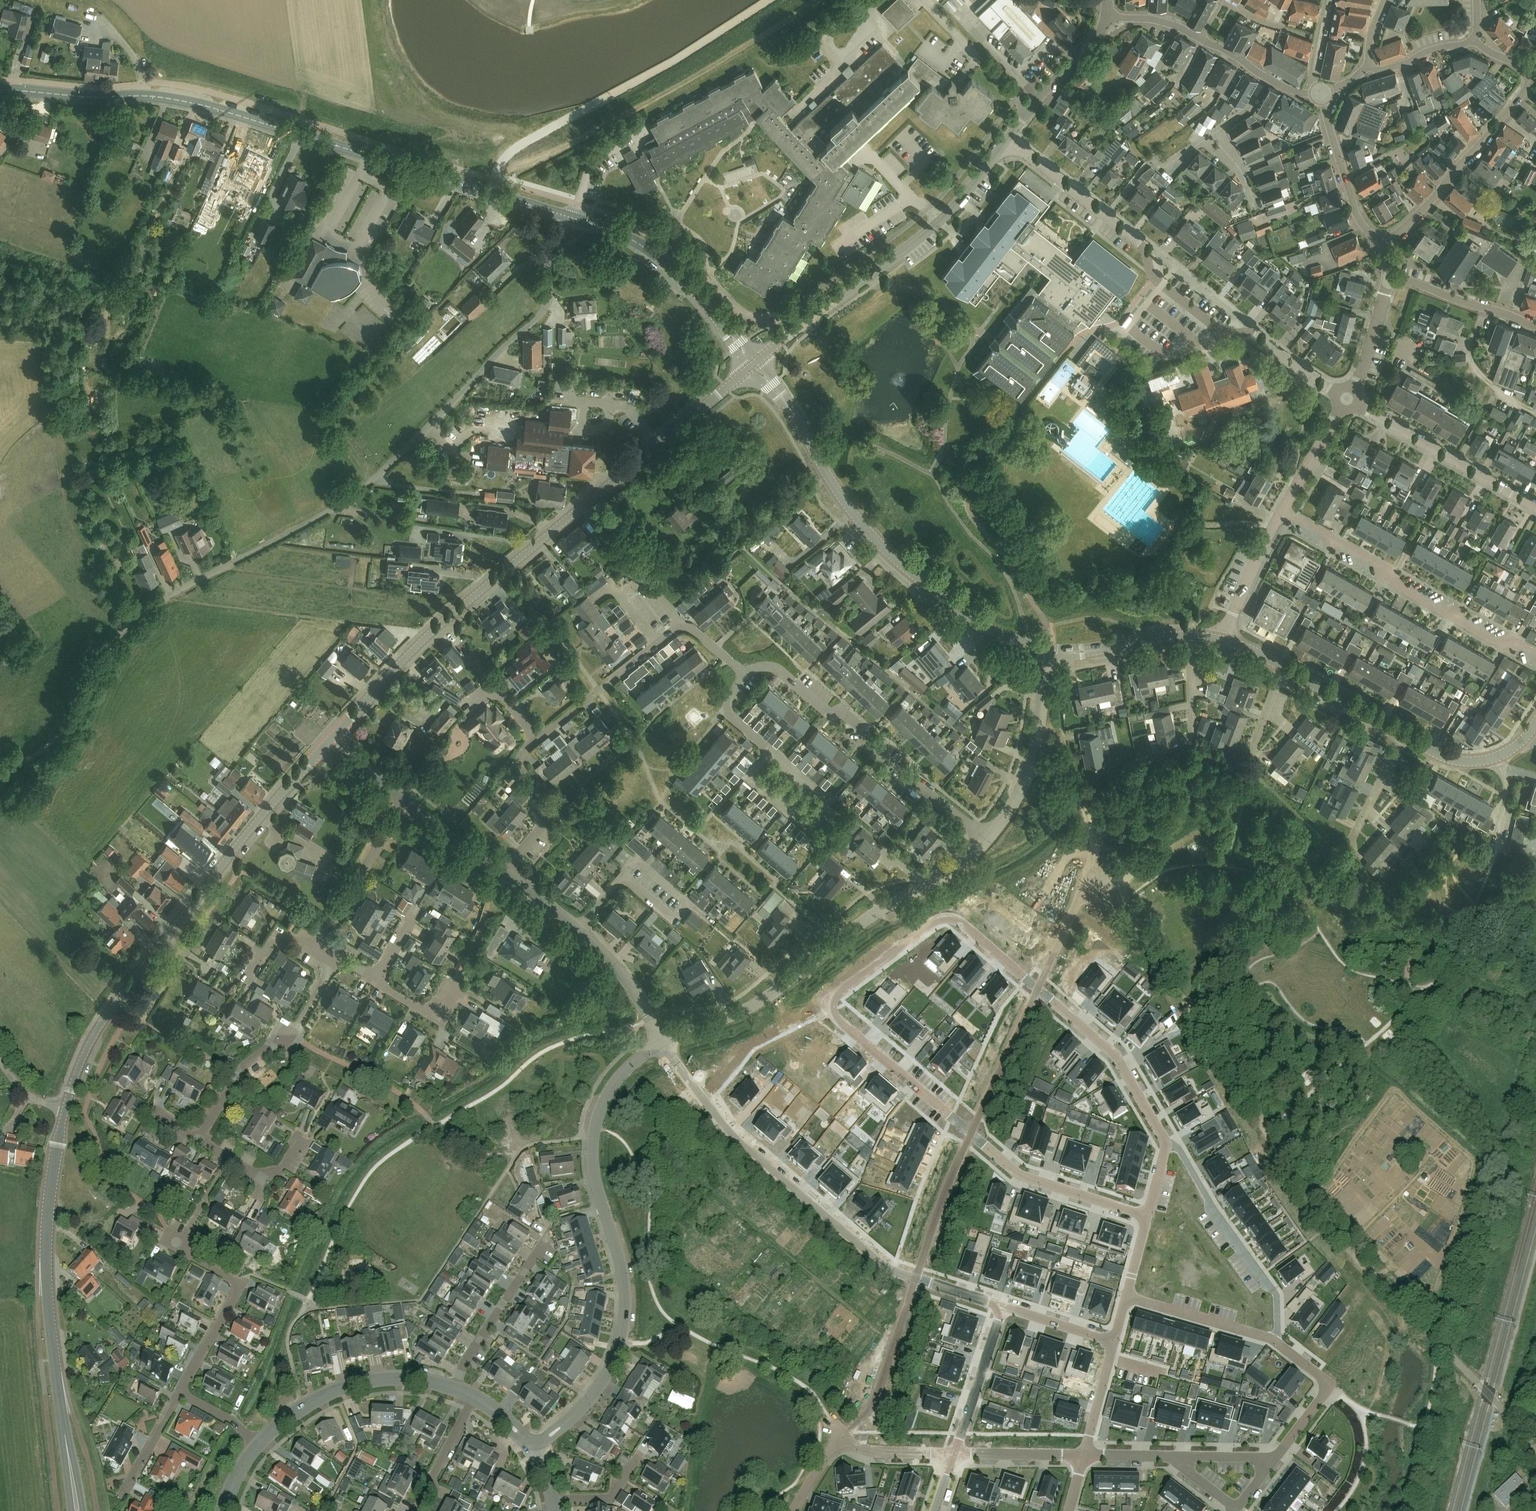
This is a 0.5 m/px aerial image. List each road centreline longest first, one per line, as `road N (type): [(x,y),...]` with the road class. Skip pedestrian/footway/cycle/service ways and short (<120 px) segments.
road 1 (unclassified): [(1530,1441),(1302,1195),(1128,900),(1076,792),(1031,765)]
road 2 (unclassified): [(0,774),(62,733),(137,615),(344,500),(407,447),(544,311),(551,245),(570,217)]
road 3 (residential): [(1147,1216),(1018,1174),(830,1005),(946,917),(1038,991)]
road 4 (secondary): [(0,90),(176,99),(570,217)]
road 5 (secondary): [(331,741),(401,662),(754,365)]
road 6 (residential): [(532,1451),(571,1418),(615,1359),(623,1287),(595,1191),(593,1127),(612,1086),(662,1042)]
road 7 (secondary): [(65,1108),(116,1003),(331,741)]
road 8 (residential): [(662,1042),(729,1133),(886,1267),(1003,1307)]
road 9 (residential): [(1346,400),(1254,335),(1223,332),(1154,278),(1138,243),(1006,139)]
road 10 (residential): [(662,1042),(763,998),(891,904),(952,873),(988,838)]
road 11 (secondary): [(69,1461),(46,1252),(65,1108)]
road 12 (residential): [(502,878),(541,822),(539,802),(520,784),(519,755),(681,624)]
road 13 (residential): [(754,365),(916,241),(965,195),(1006,139)]
road 14 (tertiary): [(965,615),(866,532),(754,365)]
road 15 (residential): [(1276,1457),(1330,1385),(1266,1336),(1126,1296)]
road 16 (residential): [(988,838),(777,670),(746,676)]
road 17 (residential): [(1535,651),(1493,642),(1405,592),(1384,566),(1283,509)]
road 18 (residential): [(1038,991),(1125,1067),(1163,1137),(1147,1216)]
road 19 (residential): [(652,1254),(815,1394),(844,1437)]
road 20 (secondary): [(754,365),(662,259),(570,217)]
road 21 (residential): [(662,1042),(602,950),(502,878)]
road 22 (residential): [(1384,239),(1431,201),(1523,94),(1531,69)]
road 23 (residential): [(199,1141),(235,1081),(291,1031),(329,961)]
road 24 (residential): [(256,1444),(302,1406),(346,1385),(407,1378),(455,1389)]
road 25 (residential): [(1535,510),(1346,400)]
road 26 (residential): [(179,1393),(240,1283),(163,1240)]
road 27 (residential): [(770,753),(827,801),(820,818),(799,820),(756,783),(761,764)]
road 28 (residential): [(455,1389),(464,1361),(550,1233)]
road 29 (residential): [(307,953),(408,804)]
road 30 (residential): [(1269,79),(1184,30),(1106,17)]
road 31 (residential): [(1384,239),(1355,211),(1319,92)]
road 32 (residential): [(1006,139),(1106,17)]
road 33 (residential): [(1387,279),(1535,326)]
road 34 (residential): [(955,1453),(1003,1307)]
road 35 (residential): [(1224,641),(1283,509)]
road 36 (tertiary): [(1399,735),(1283,667)]
road 37 (residential): [(1084,1455),(955,1453)]
road 38 (residential): [(1346,852),(1399,735)]
road 39 (residential): [(415,1510),(474,1396)]
road 40 (residential): [(1283,509),(1346,400)]
road 41 (residential): [(502,878),(408,804)]

